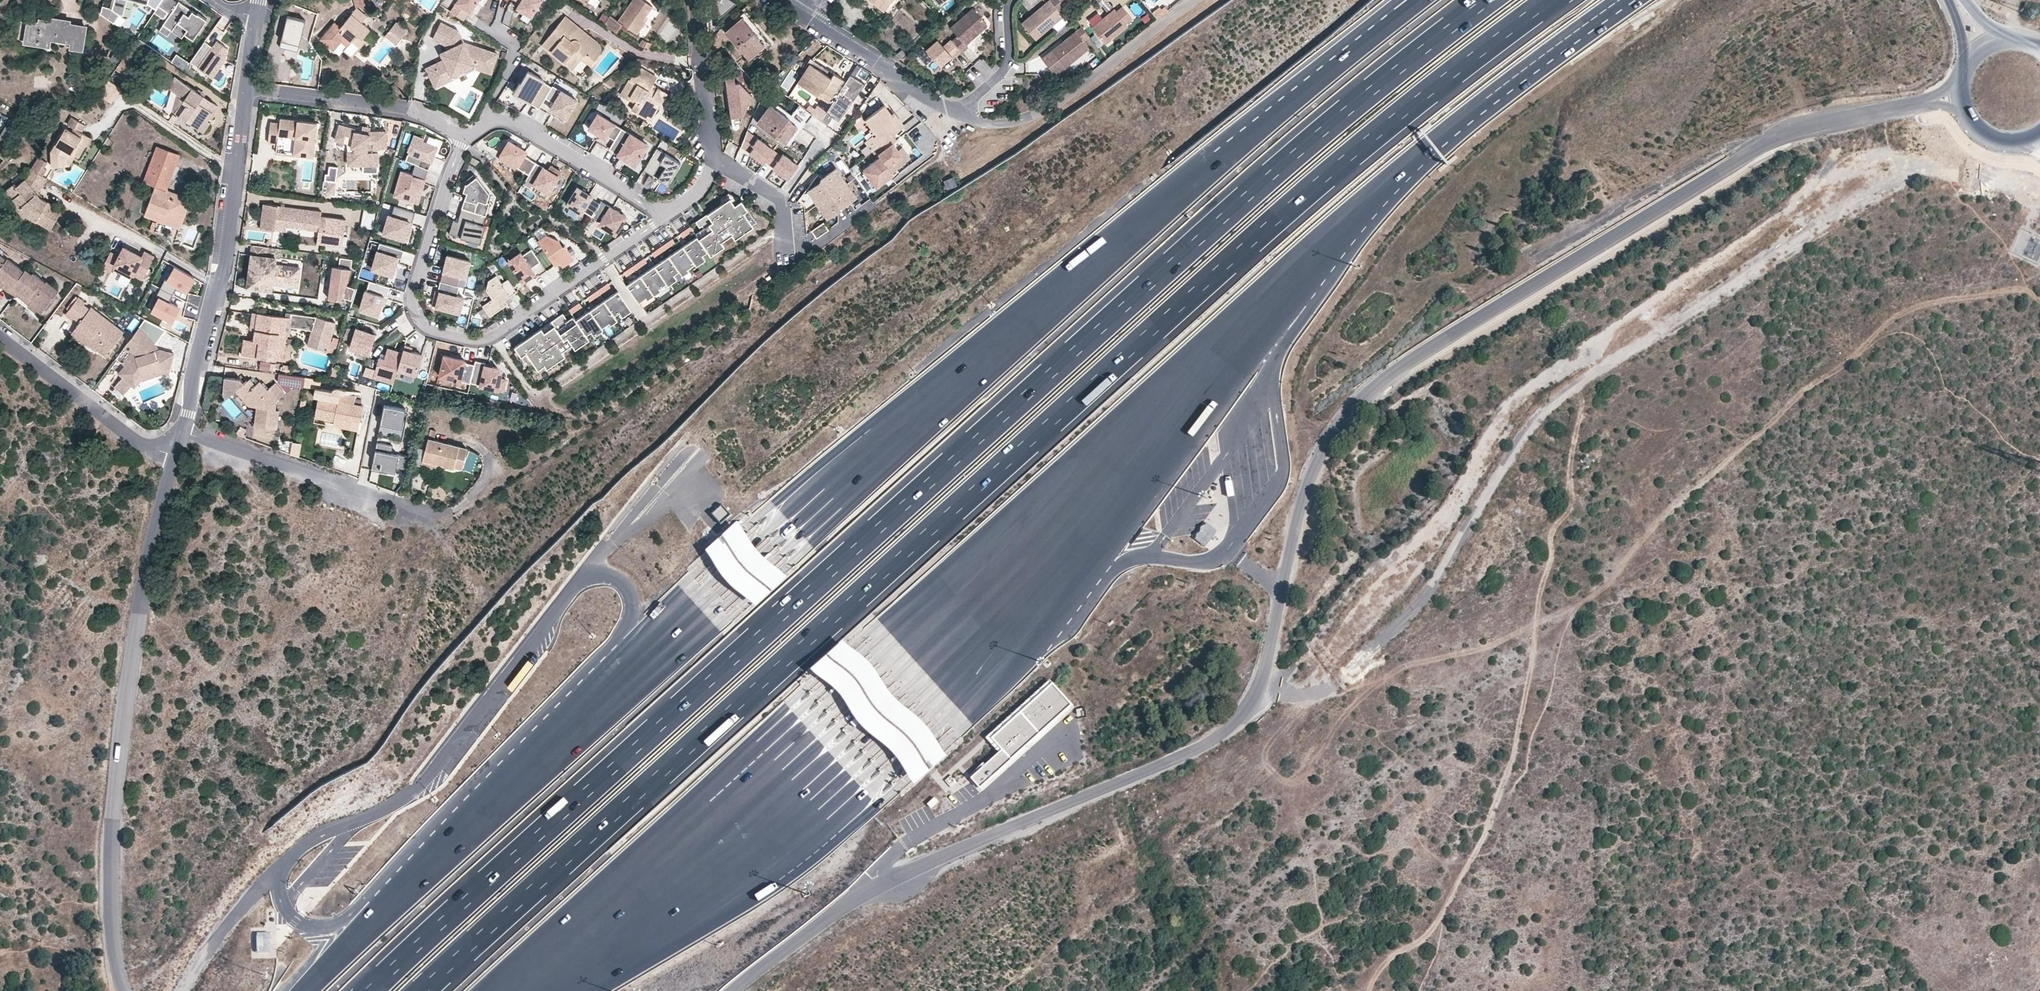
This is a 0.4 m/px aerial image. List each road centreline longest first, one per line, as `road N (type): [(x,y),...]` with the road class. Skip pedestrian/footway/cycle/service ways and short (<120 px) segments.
road 1 (residential): [(1915,107),(1776,137),(1389,378),(1338,427),(1301,505),(1266,693),(1255,714),(1203,748),(926,861),(807,926),(734,990)]
road 2 (motorway): [(423,990),(1272,223),(1551,0)]
road 3 (motorway): [(507,990),(793,780),(1000,592),(1363,209),(1488,98),(1621,0)]
road 4 (motorway): [(1488,0),(1253,190),(371,990)]
road 5 (motorway): [(1410,0),(937,396),(584,709),(305,990)]
road 6 (track): [(1398,670),(1504,641),(1536,619),(1566,619),(1613,584),(1646,536),(1742,442),(1894,318),(1930,301),(2030,289),(2039,298)]
road 7 (track): [(1371,990),(1400,948),(1431,930),(1501,791),(1530,678),(1553,532),(1566,504),(1585,377)]
road 8 (residential): [(127,990),(114,943),(114,815),(147,568),(175,456)]
road 9 (track): [(2039,169),(1922,166),(1585,377)]
road 10 (residential): [(461,137),(411,298),(428,330),(482,339),(668,213)]
road 11 (track): [(1585,377),(1554,395),(1426,593),(1376,651),(1329,692),(1261,703)]
road 12 (residential): [(184,432),(225,262),(246,89)]
road 13 (residential): [(954,111),(992,127),(1042,112),(1193,0)]
road 14 (residential): [(443,520),(184,432)]
road 15 (residential): [(461,137),(489,121),(509,121),(668,213)]
road 16 (residential): [(871,205),(792,255),(785,250),(778,195),(711,158)]
road 17 (residential): [(246,89),(411,110),(461,137)]
road 18 (residential): [(175,456),(140,444),(0,338)]
road 19 (track): [(49,192),(219,281)]
road 20 (residential): [(802,15),(954,111)]
road 21 (residential): [(711,158),(693,0)]
road 22 (residential): [(954,111),(1006,69),(1009,0)]

